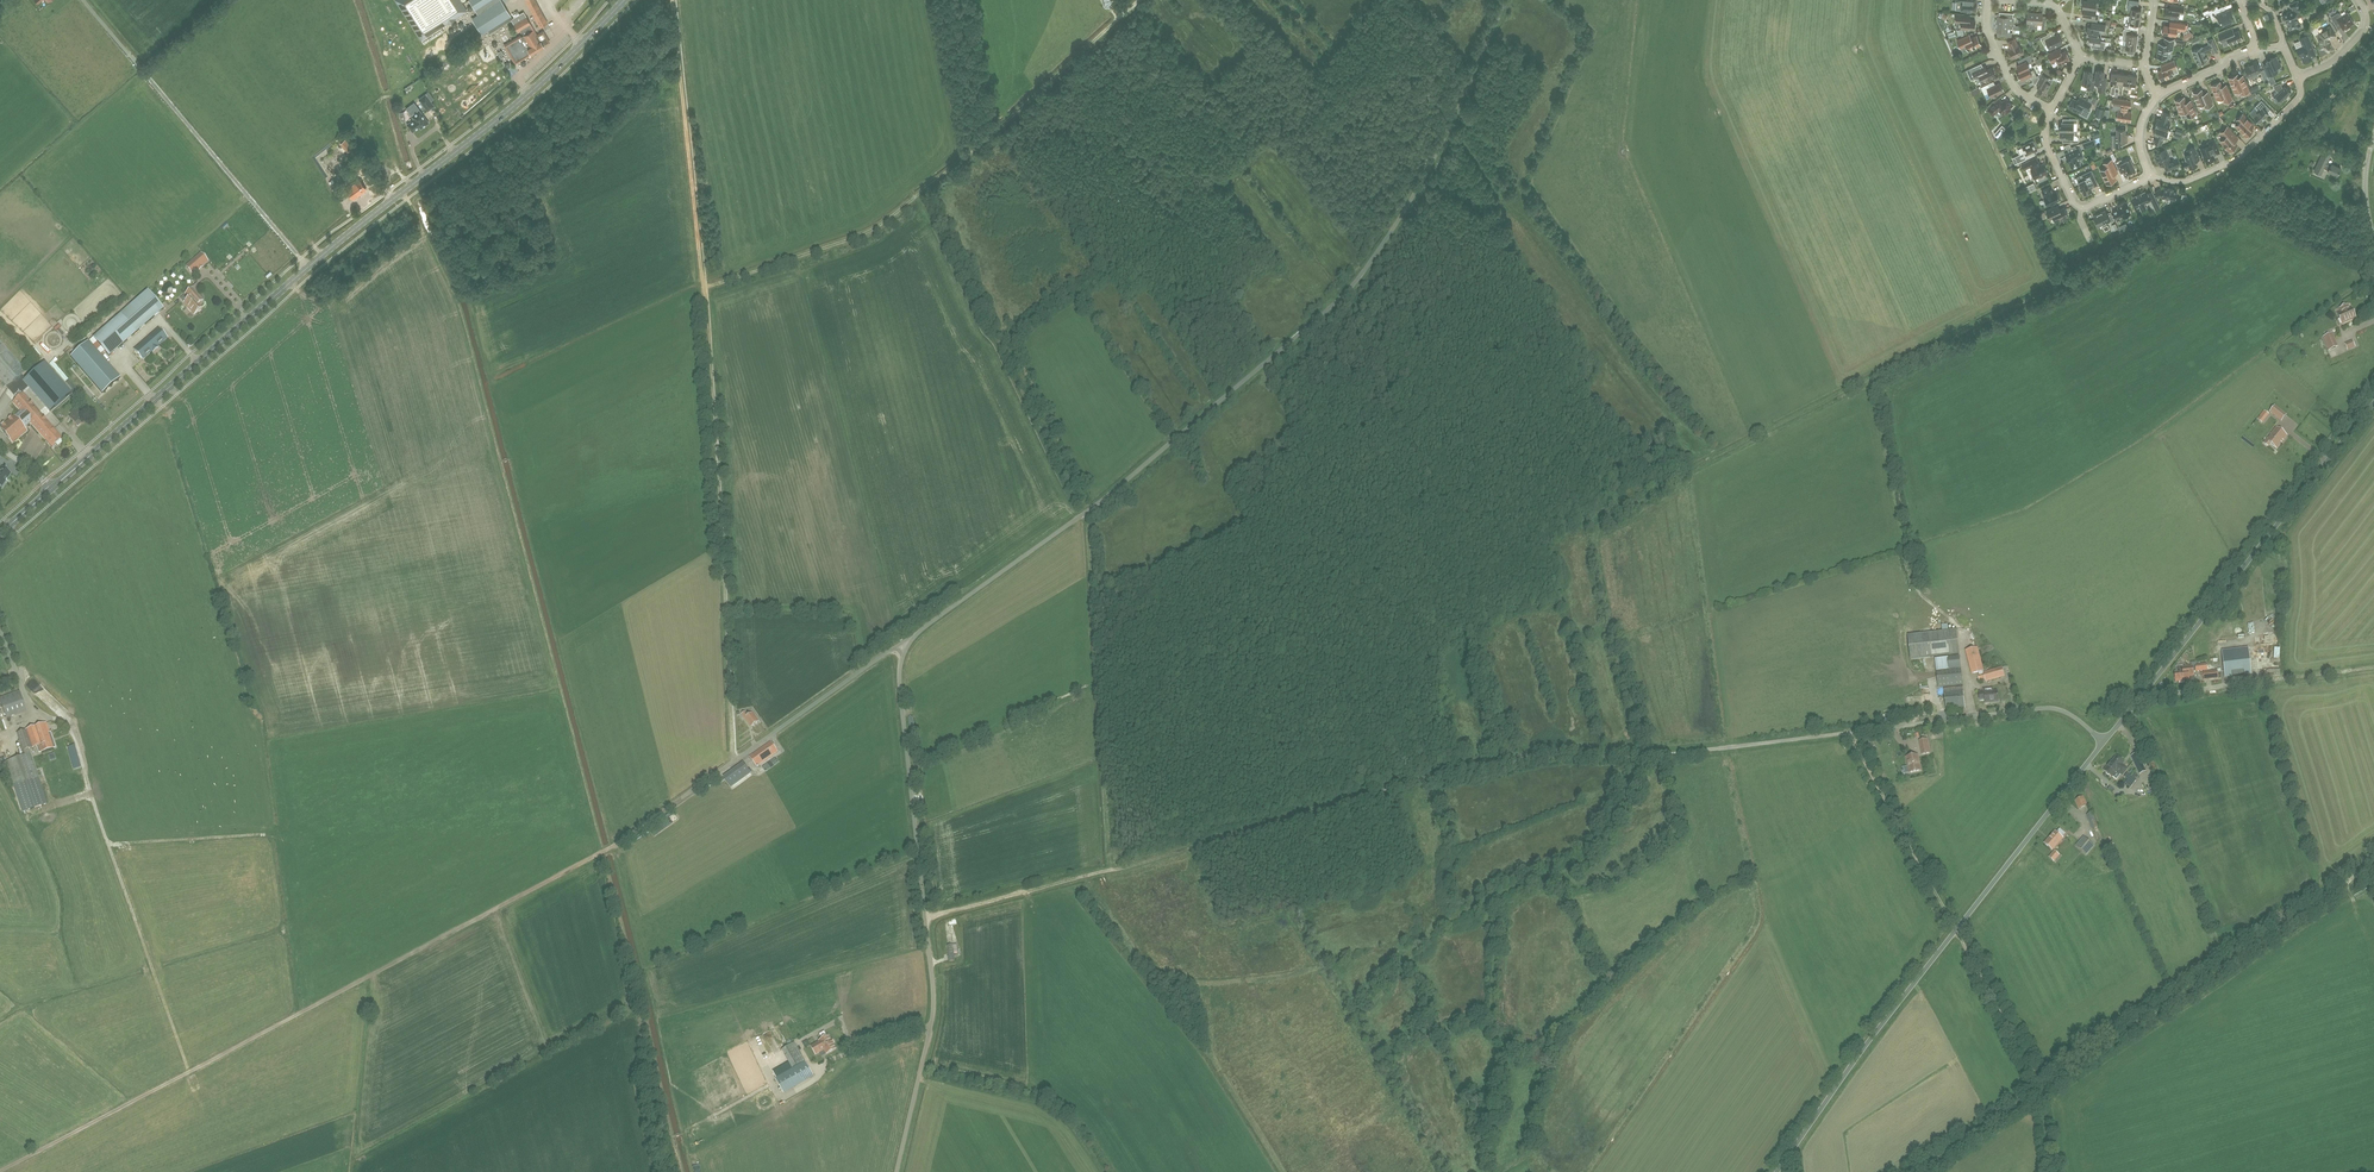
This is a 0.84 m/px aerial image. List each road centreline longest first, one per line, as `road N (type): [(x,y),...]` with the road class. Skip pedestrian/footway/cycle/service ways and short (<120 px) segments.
road 1 (unclassified): [(906,649),(1085,513),(1348,290),(1433,159),(1507,0)]
road 2 (primary): [(51,489),(323,255),(531,92),(625,0)]
road 3 (track): [(601,852),(0,1171)]
road 4 (track): [(703,288),(735,761),(601,852)]
road 5 (track): [(1108,871),(1479,764),(1553,752),(1642,757)]
road 6 (unclassified): [(1778,1171),(1866,1045),(2104,743)]
road 7 (track): [(1138,0),(886,220),(703,288)]
road 8 (unclassified): [(896,1171),(933,1013),(898,680),(906,649)]
road 9 (unclassified): [(2104,743),(2071,716),(2040,708),(1642,757)]
road 10 (unclassified): [(2104,743),(2373,404)]
road 11 (track): [(1847,733),(2038,1091)]
road 12 (track): [(2038,1091),(2373,867)]
road 13 (track): [(189,1072),(83,769)]
road 14 (track): [(2305,125),(2218,207),(2062,284)]
road 15 (track): [(673,0),(703,288)]
road 16 (track): [(2373,668),(2158,695),(2145,690)]
road 17 (unclassified): [(735,761),(886,653),(906,649)]
road 18 (residential): [(2152,176),(2187,181),(2237,159),(2298,98),(2298,79)]
road 19 (track): [(925,919),(1108,871)]
road 20 (track): [(2038,1091),(1917,1171)]
road 21 (residential): [(2050,112),(2011,84),(1987,30),(1987,0)]
road 22 (track): [(1642,757),(1604,838),(1575,866)]

